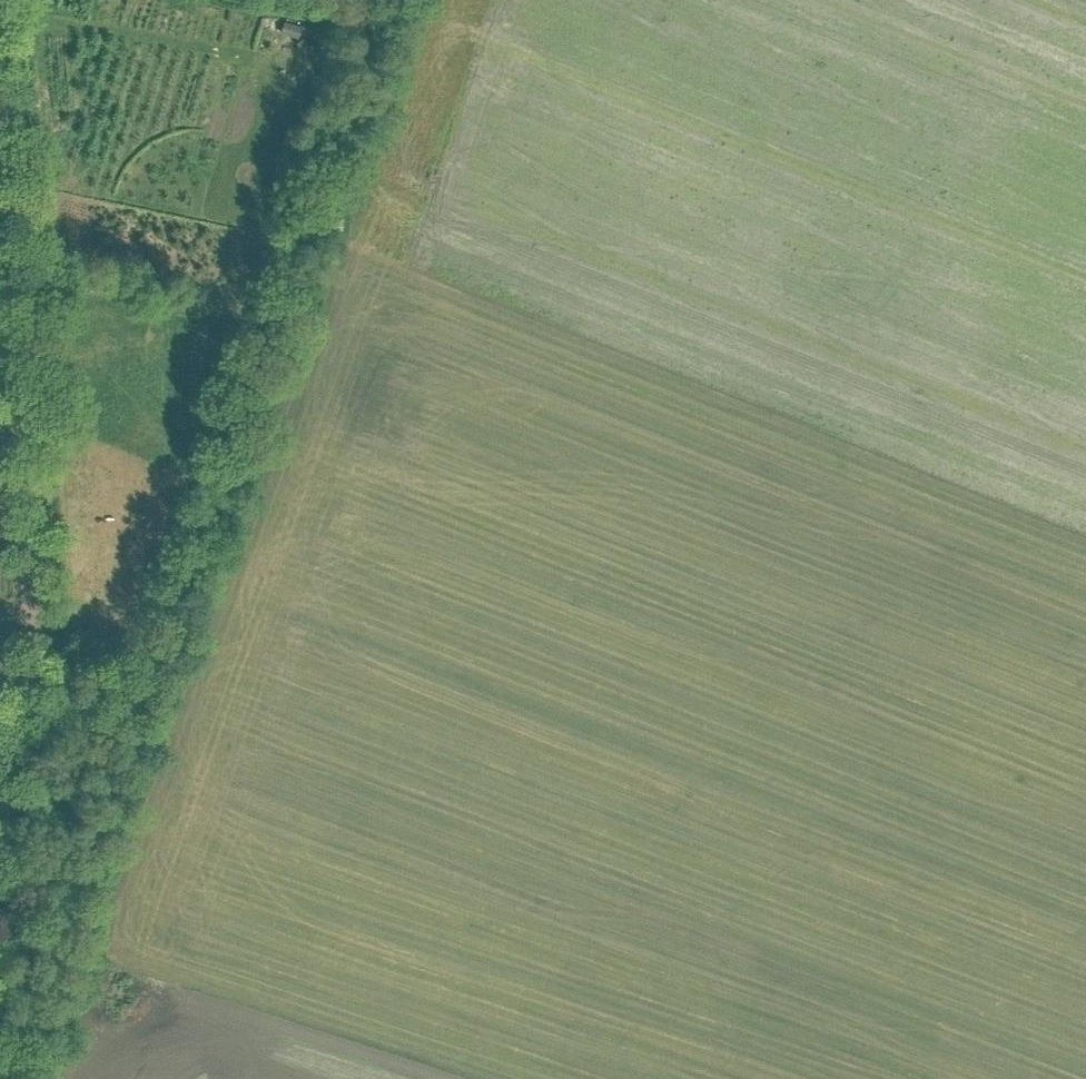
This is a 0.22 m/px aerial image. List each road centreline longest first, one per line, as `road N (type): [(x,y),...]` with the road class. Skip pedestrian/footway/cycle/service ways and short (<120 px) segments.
road 1 (unclassified): [(0,810),(32,640),(0,204)]

